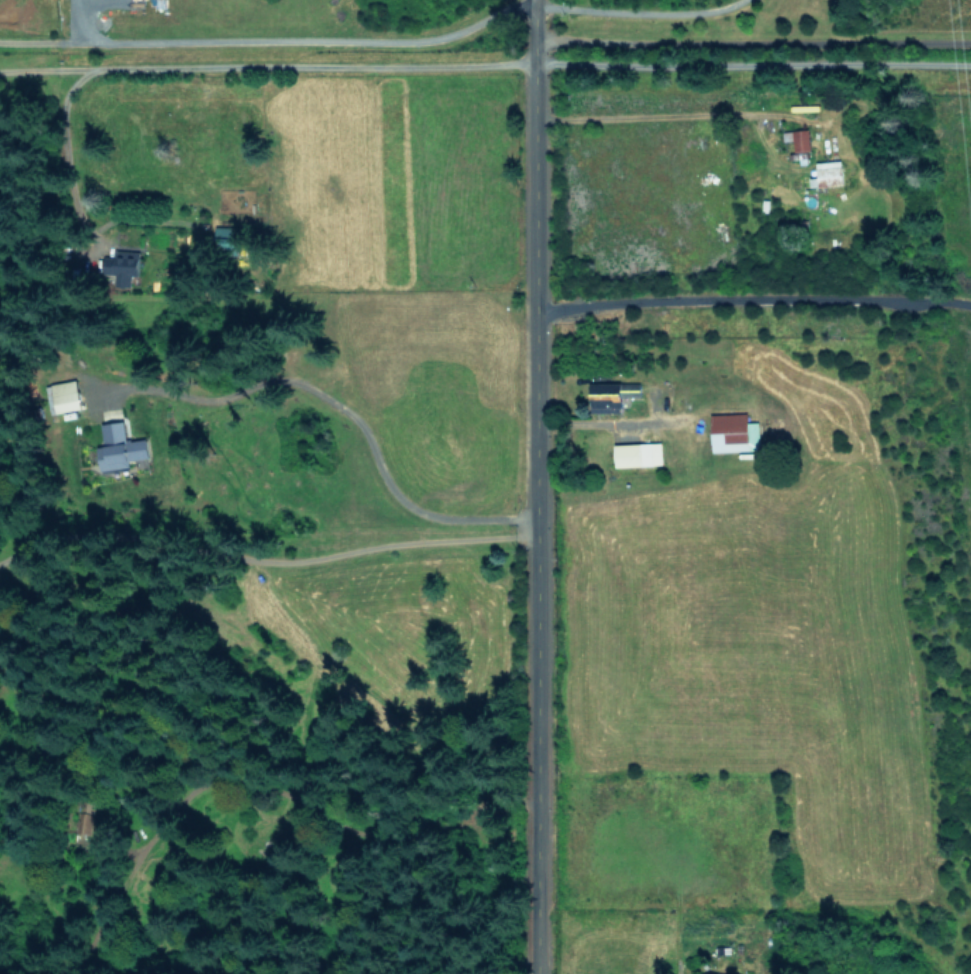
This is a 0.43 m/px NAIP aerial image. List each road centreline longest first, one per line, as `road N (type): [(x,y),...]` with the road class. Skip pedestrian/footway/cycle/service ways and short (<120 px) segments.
road 1 (tertiary): [(530,973),(529,0)]

